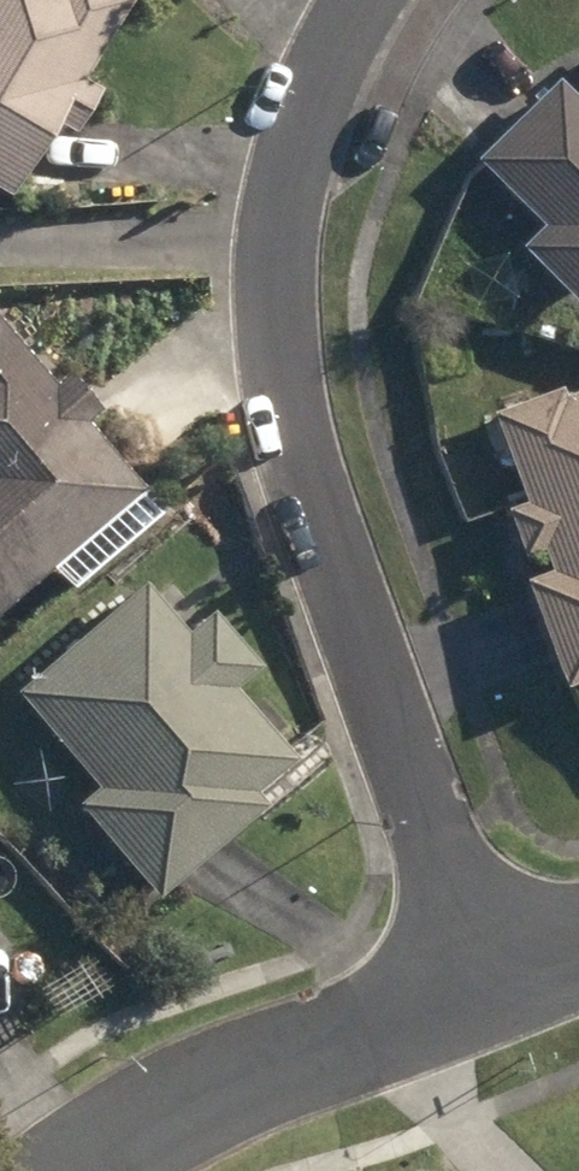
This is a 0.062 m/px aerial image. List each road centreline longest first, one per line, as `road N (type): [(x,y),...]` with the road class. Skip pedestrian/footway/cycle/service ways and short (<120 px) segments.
road 1 (residential): [(357,0),(338,33),(299,167),(278,289),(308,467),(402,764),(510,944)]
road 2 (residential): [(93,1170),(510,944)]

